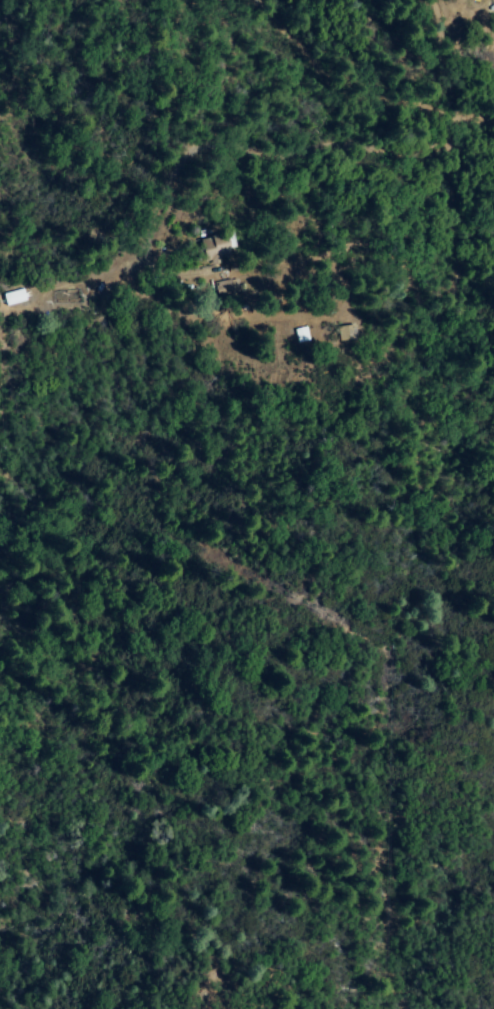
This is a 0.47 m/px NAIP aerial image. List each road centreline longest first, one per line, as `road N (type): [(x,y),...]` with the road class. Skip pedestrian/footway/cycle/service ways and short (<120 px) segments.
road 1 (residential): [(145,248),(161,197),(189,154),(223,145),(289,157),(320,148),(418,158),(446,152),(451,127),(420,106),(332,82),(254,0)]

